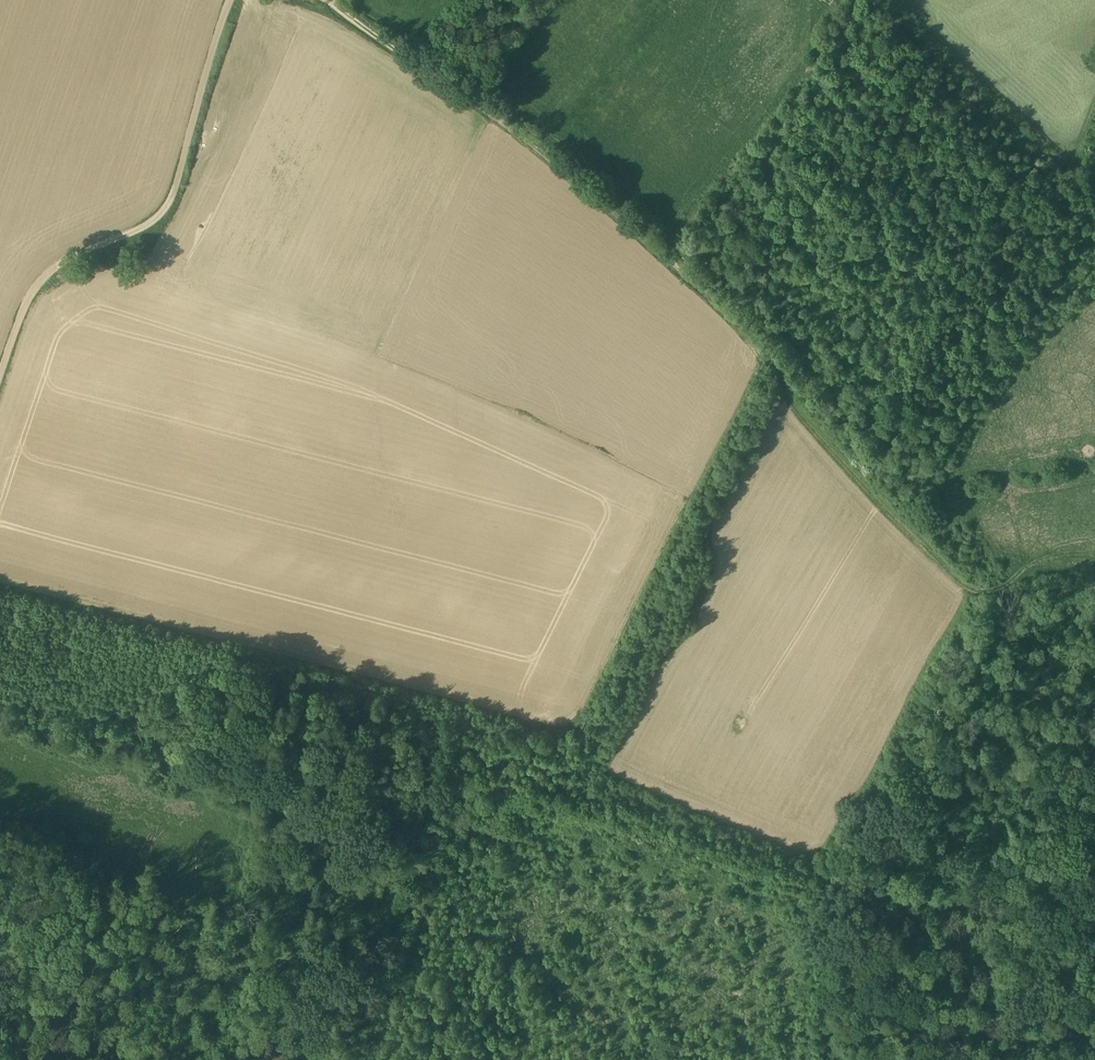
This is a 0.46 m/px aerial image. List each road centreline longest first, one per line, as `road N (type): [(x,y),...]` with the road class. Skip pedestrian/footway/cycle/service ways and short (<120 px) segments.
road 1 (track): [(229,0),(168,196),(149,219),(38,273),(20,296),(0,361)]
road 2 (track): [(676,257),(340,0)]

